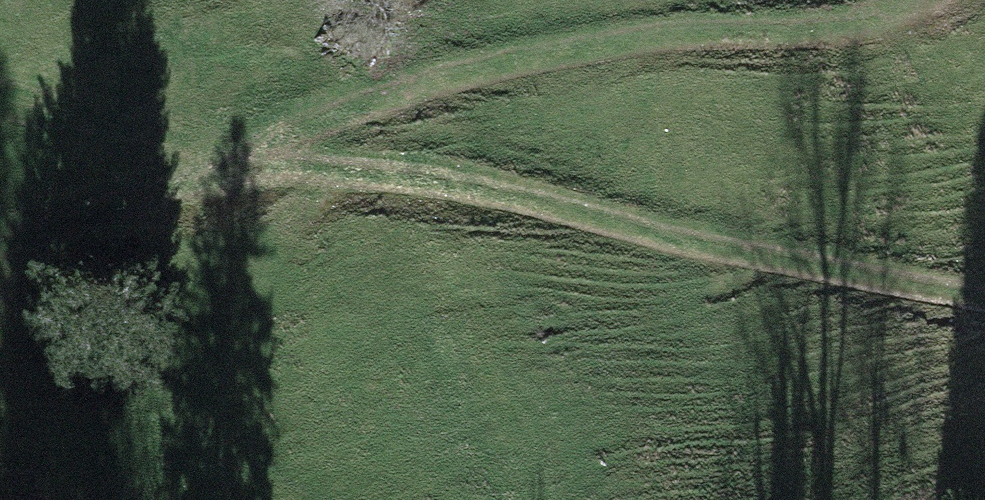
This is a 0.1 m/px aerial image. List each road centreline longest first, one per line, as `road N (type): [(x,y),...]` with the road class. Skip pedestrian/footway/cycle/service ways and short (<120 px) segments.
road 1 (track): [(984,294),(624,220),(491,185),(393,172),(230,165),(0,239)]
road 2 (track): [(230,165),(324,112),(512,53),(819,25),(930,0)]

